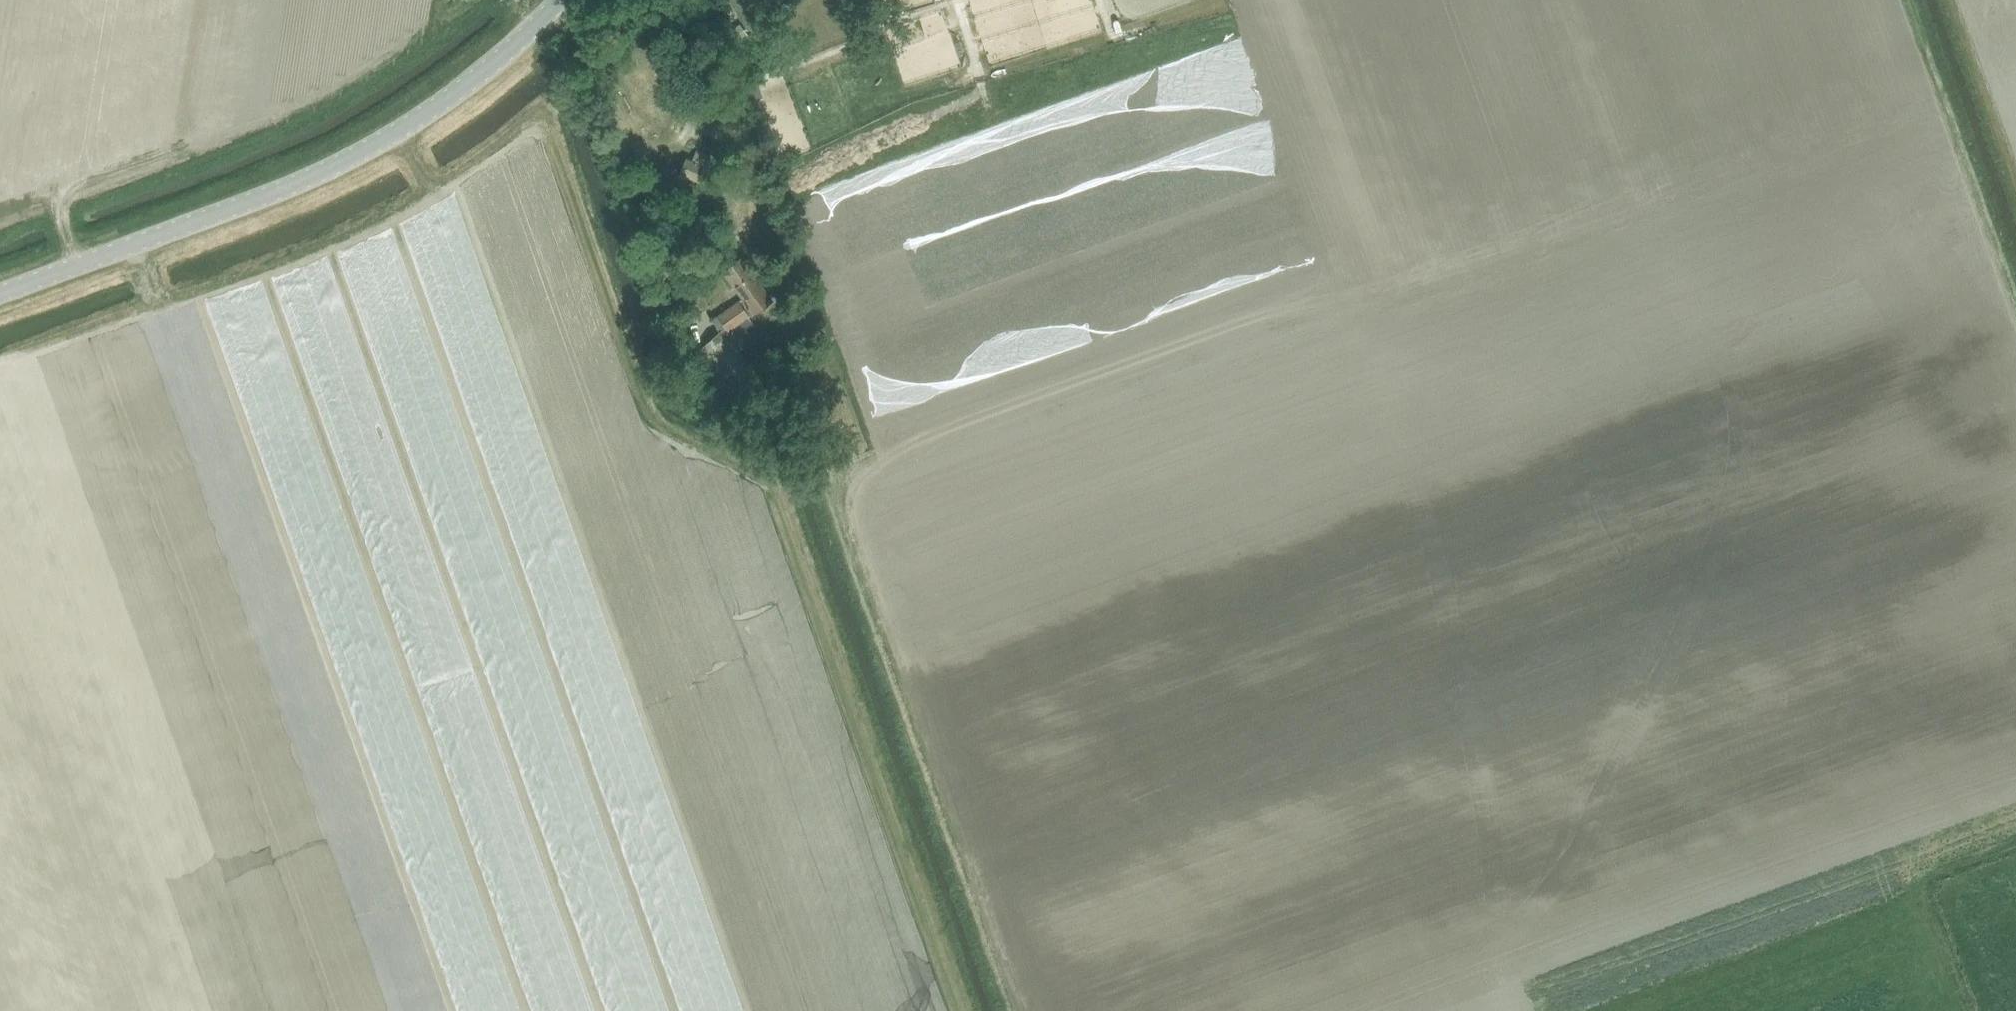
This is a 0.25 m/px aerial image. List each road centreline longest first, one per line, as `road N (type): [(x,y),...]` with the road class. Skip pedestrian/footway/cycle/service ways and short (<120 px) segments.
road 1 (unclassified): [(0,305),(404,138),(475,87),(565,0)]

